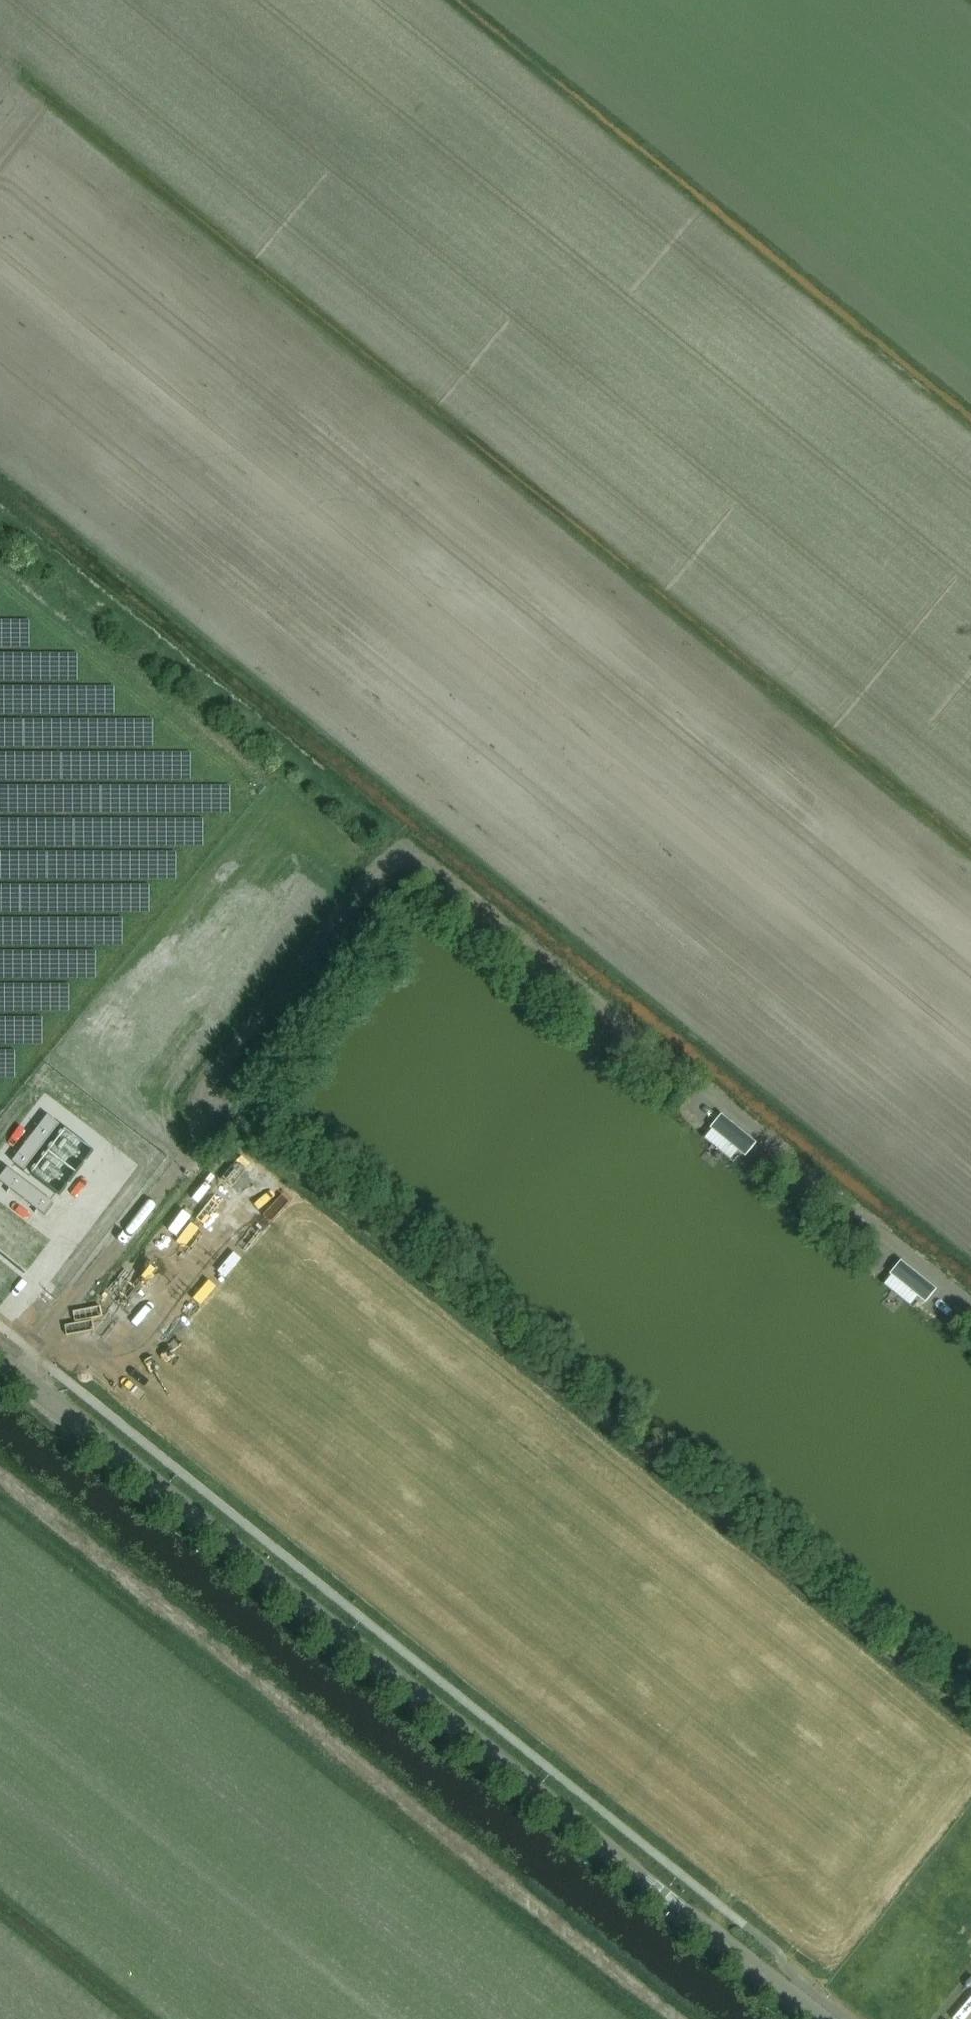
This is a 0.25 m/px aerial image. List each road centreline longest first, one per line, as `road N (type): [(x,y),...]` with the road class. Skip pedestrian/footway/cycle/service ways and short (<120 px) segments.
road 1 (tertiary): [(0,1359),(817,2018)]

